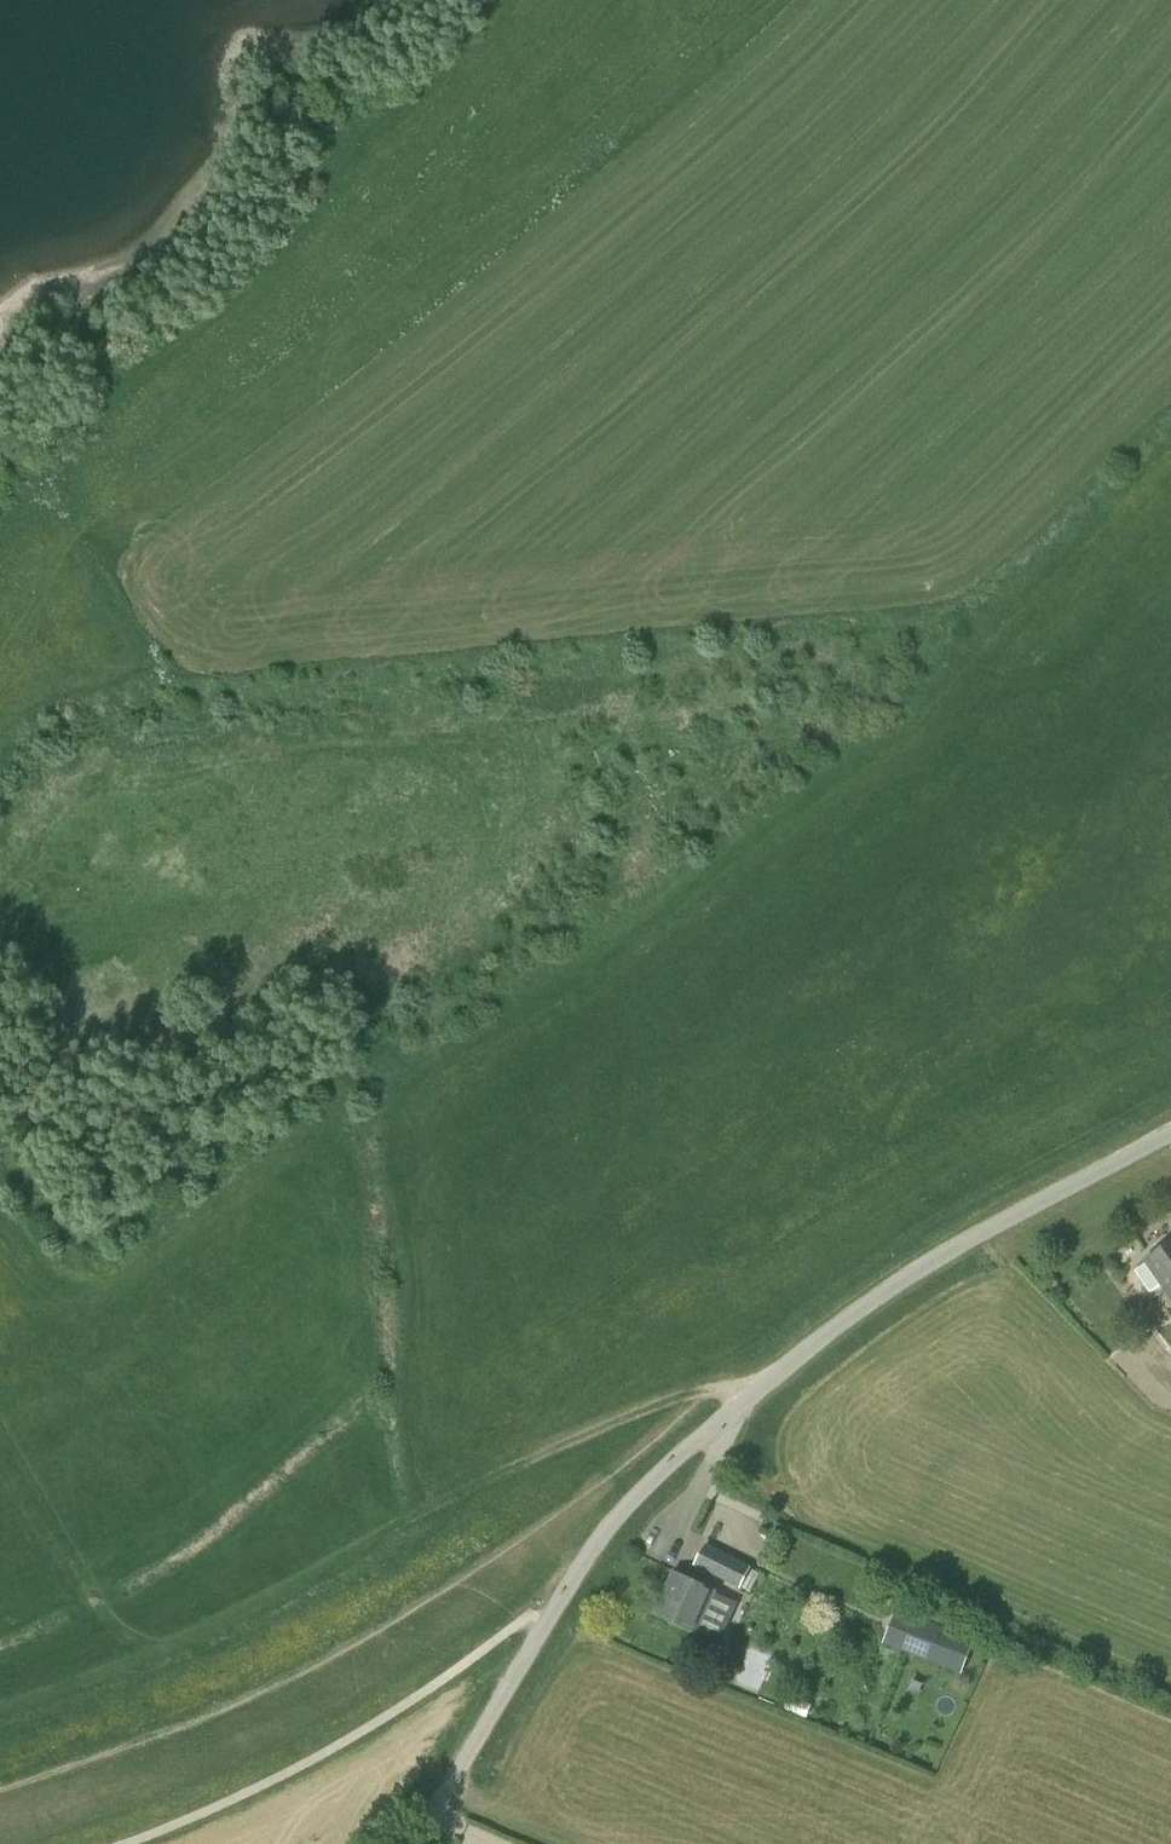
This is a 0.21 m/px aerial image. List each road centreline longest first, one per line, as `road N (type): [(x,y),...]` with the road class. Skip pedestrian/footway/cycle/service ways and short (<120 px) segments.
road 1 (unclassified): [(422,1843),(621,1523),(694,1448),(934,1257),(1170,1135)]

